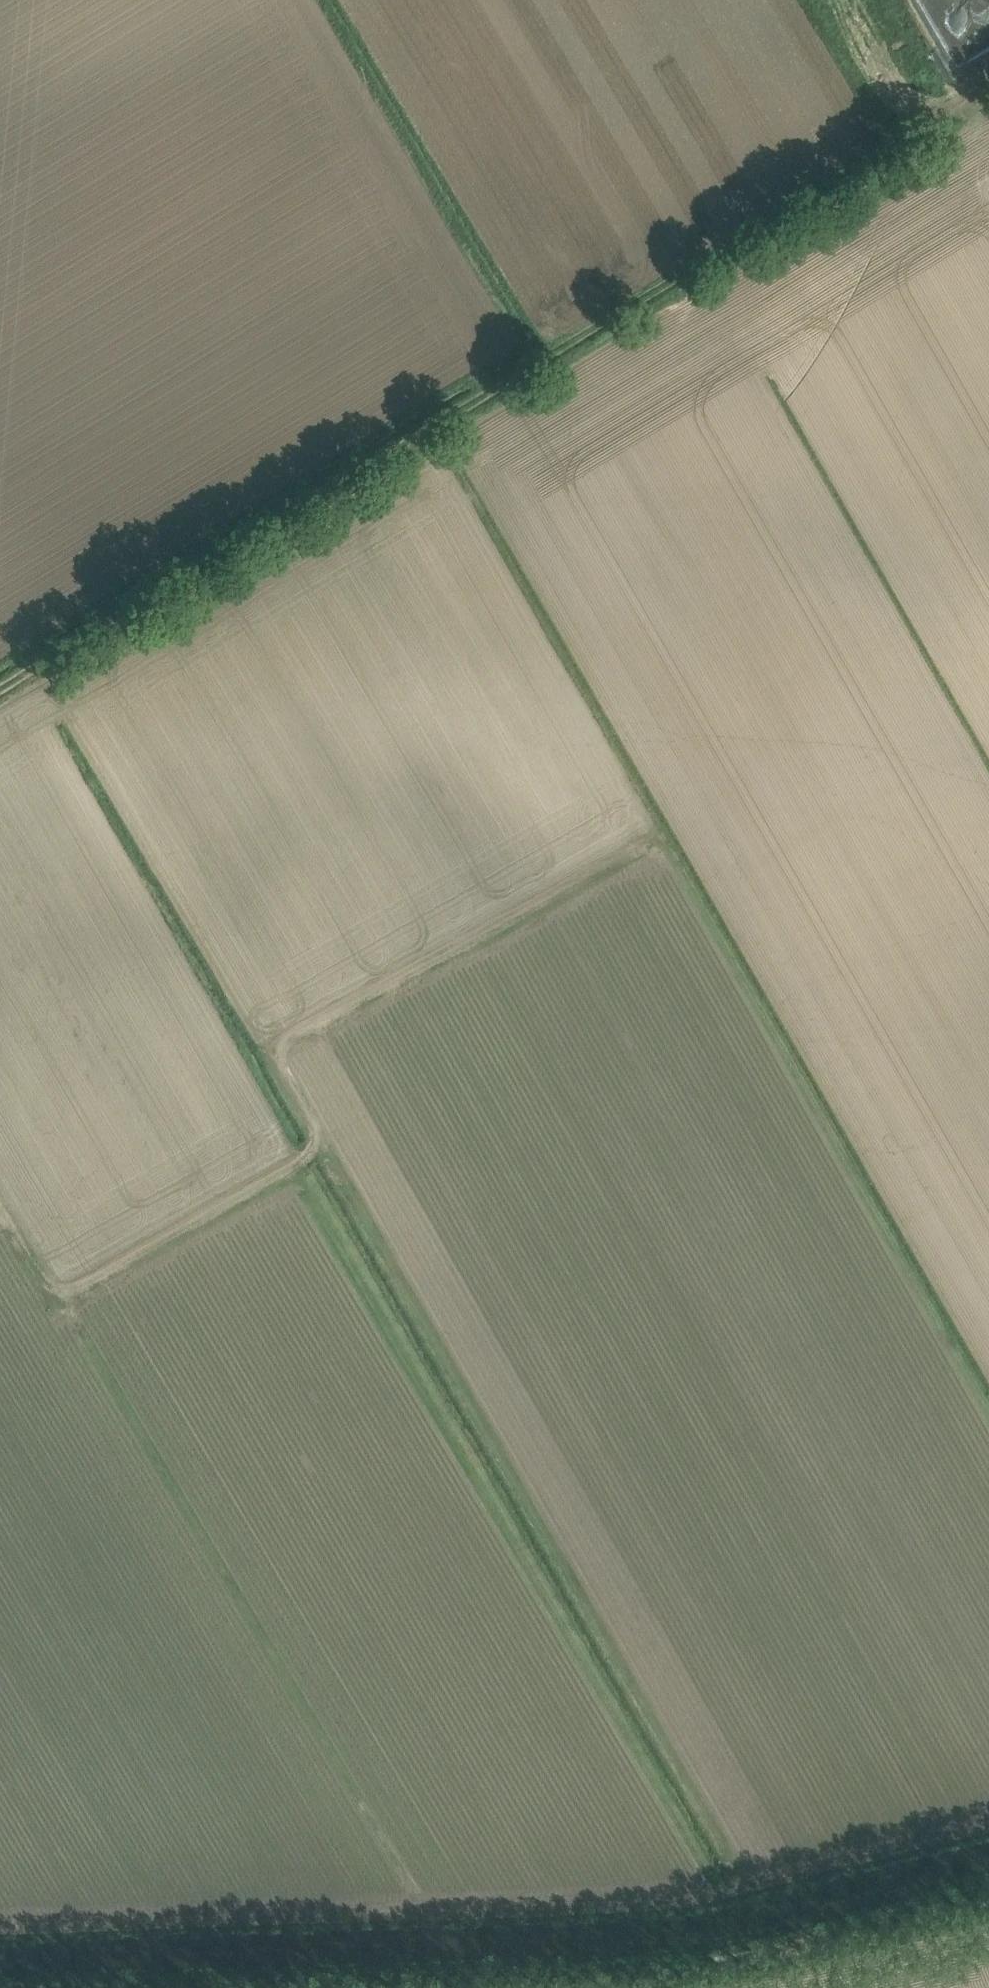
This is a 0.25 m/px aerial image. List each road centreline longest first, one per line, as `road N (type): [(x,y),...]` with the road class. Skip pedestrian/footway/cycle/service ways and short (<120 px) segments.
road 1 (track): [(988,86),(0,682)]
road 2 (track): [(349,1015),(283,1063),(319,1140),(316,1153),(107,1281),(65,1295),(0,1207)]

